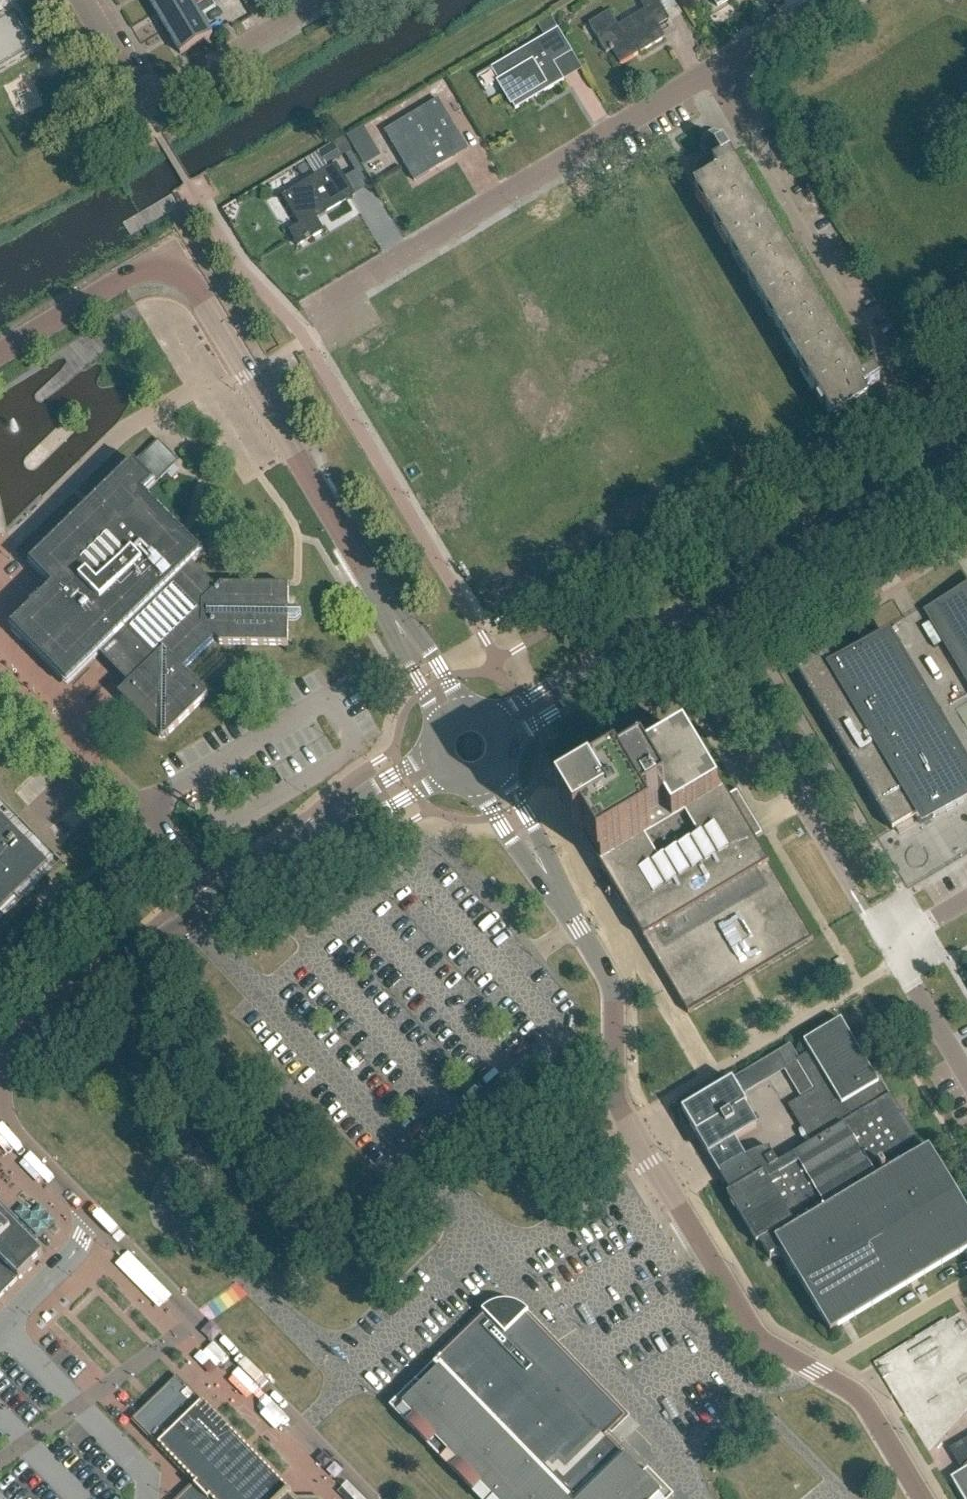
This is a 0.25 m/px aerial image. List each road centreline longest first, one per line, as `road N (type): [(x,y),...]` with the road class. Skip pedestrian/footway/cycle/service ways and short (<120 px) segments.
road 1 (tertiary): [(924,1498),(864,1398),(761,1341),(654,1165),(617,1103),(614,988),(489,777)]
road 2 (tertiary): [(451,715),(199,293),(174,273),(141,270),(0,355)]
road 3 (unclassified): [(492,1246),(185,916)]
road 4 (residential): [(355,286),(706,80)]
road 5 (residential): [(890,947),(693,613)]
road 6 (residential): [(365,1498),(102,1225)]
road 7 (residential): [(692,1498),(682,1458),(492,1246)]
road 8 (unclassified): [(0,656),(224,889)]
road 9 (residential): [(868,357),(706,80)]
road 10 (tertiary): [(693,613),(966,452)]
road 11 (residential): [(318,7),(181,90),(157,96),(136,84),(86,0)]
road 12 (residential): [(440,766),(224,889)]
road 13 (residential): [(0,1061),(185,916)]
road 14 (tertiary): [(503,731),(693,613)]
road 15 (residential): [(706,80),(839,0)]
road 16 (residential): [(966,1080),(890,947)]
road 17 (residential): [(102,1225),(0,1117)]

